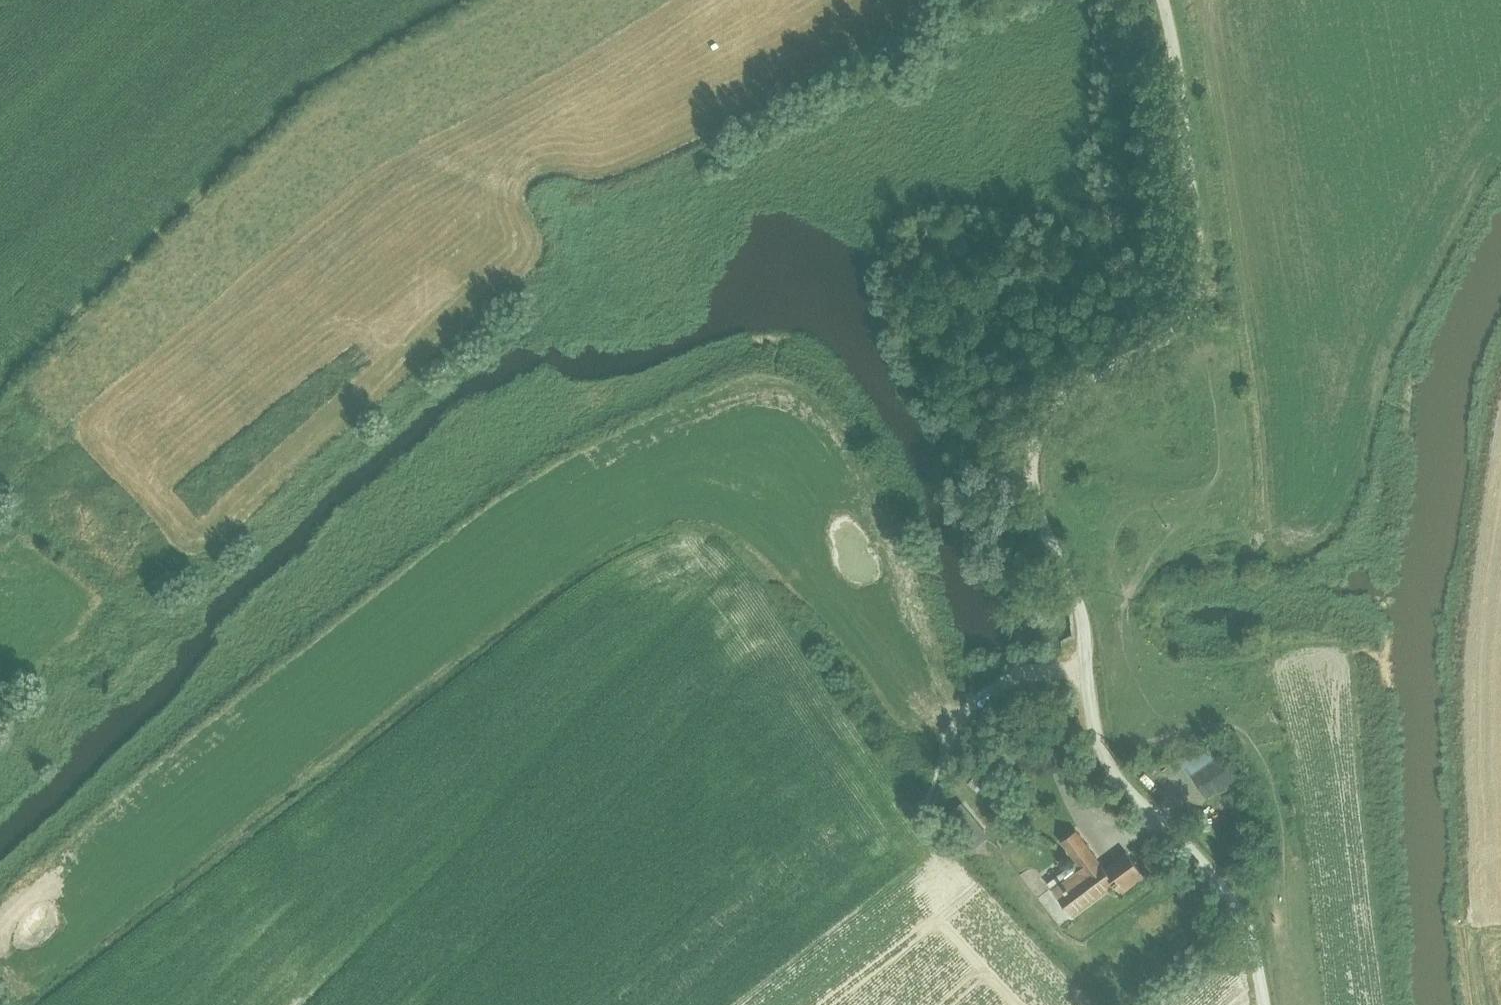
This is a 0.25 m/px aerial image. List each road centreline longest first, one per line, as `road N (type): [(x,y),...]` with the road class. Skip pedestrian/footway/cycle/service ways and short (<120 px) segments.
road 1 (unclassified): [(1165,0),(1187,138),(1201,280),(1197,310),(1168,337),(1054,406),(1040,426),(1032,473),(1082,611),(1102,749),(1129,790),(1228,894),(1260,966),(1266,1004)]

